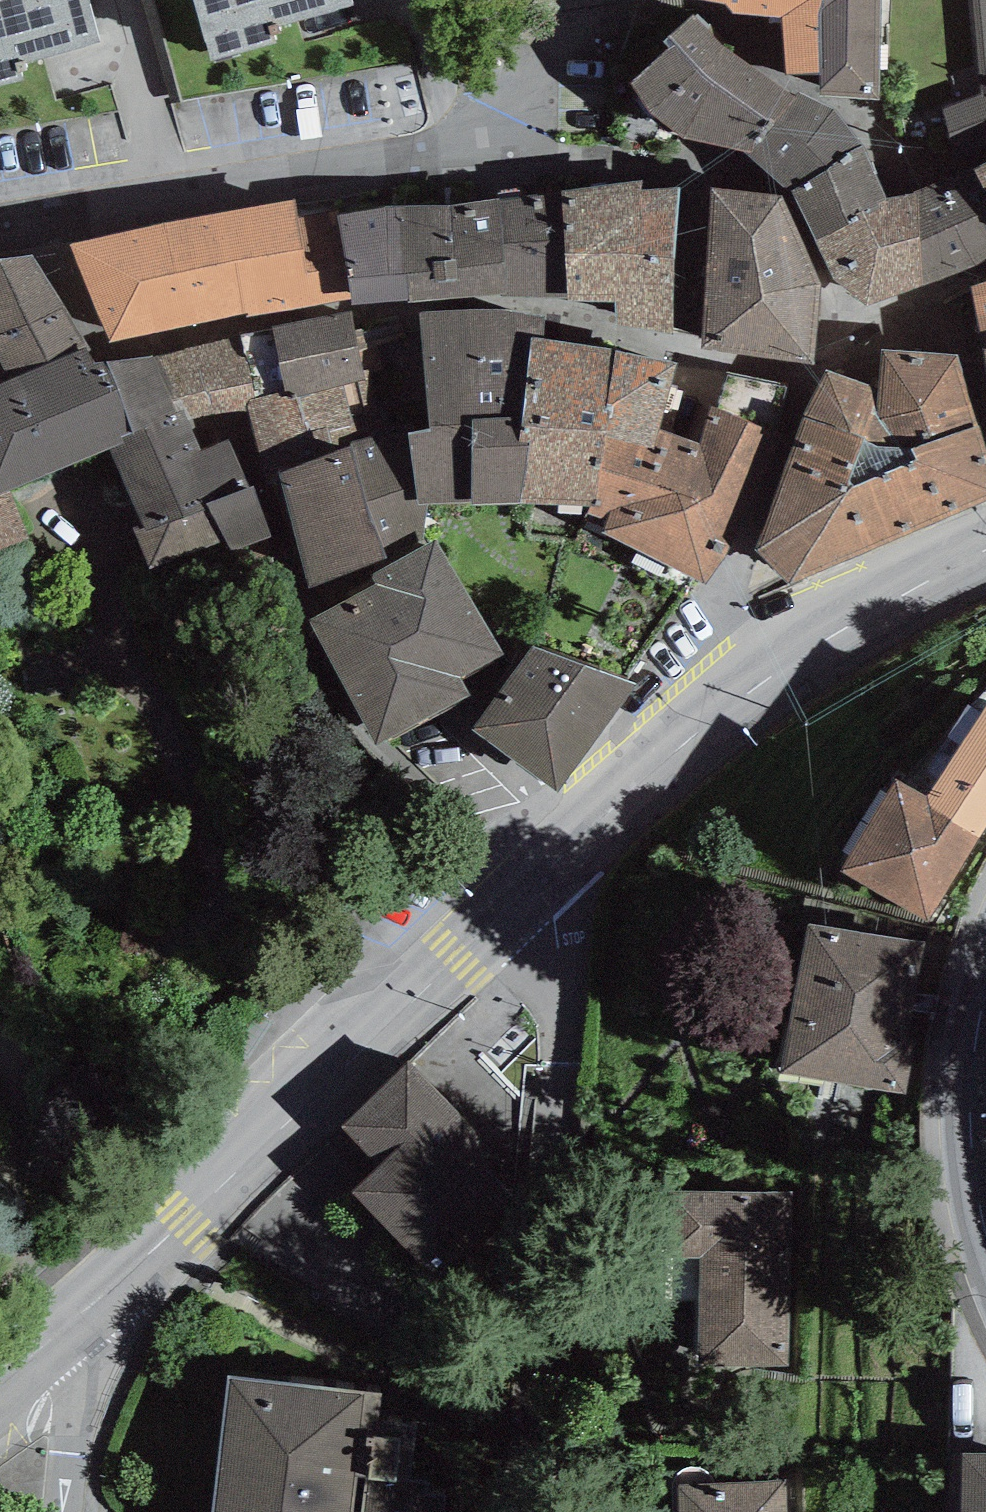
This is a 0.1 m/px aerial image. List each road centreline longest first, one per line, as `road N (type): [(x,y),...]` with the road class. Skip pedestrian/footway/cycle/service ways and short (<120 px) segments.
road 1 (residential): [(0,215),(584,119),(576,27)]
road 2 (residential): [(540,878),(562,982),(562,1064),(524,1511)]
road 3 (secondary): [(540,878),(185,1223),(79,1316)]
road 4 (secondary): [(985,551),(785,662),(540,878)]
road 5 (secondary): [(985,1234),(970,1074),(985,986)]
road 6 (residential): [(53,1511),(79,1316)]

